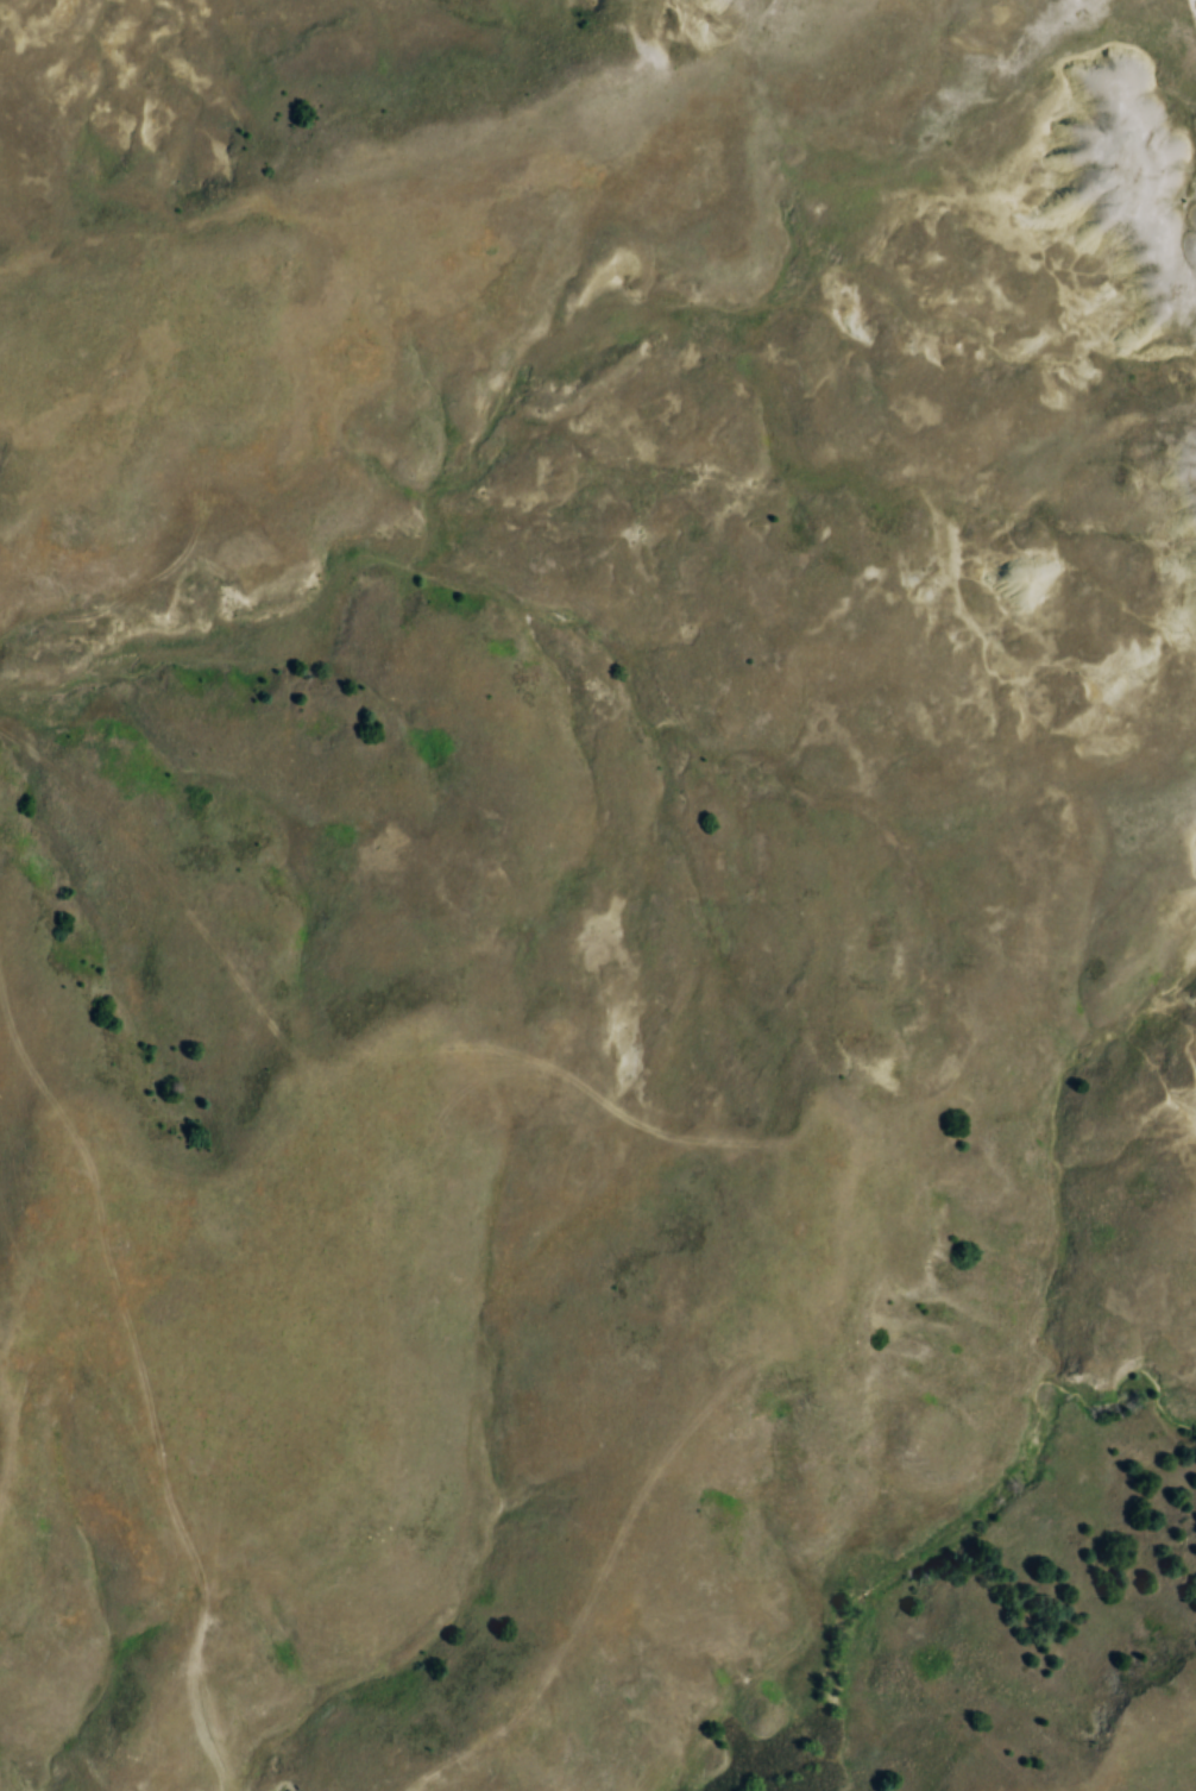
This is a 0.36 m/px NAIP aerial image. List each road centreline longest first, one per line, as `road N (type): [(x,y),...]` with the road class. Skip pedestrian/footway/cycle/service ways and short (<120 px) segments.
road 1 (track): [(0,980),(24,1057),(95,1173),(168,1503),(203,1592),(193,1644),(197,1733),(224,1790)]
road 2 (track): [(0,1413),(29,1450),(86,1478),(203,1592)]

